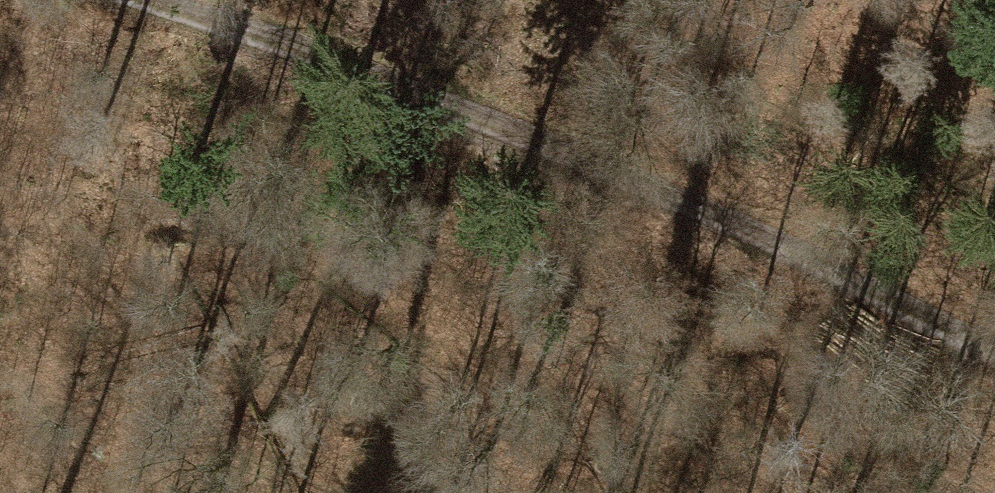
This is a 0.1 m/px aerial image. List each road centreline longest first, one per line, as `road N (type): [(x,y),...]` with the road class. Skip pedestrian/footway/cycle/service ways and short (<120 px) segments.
road 1 (track): [(158,0),(500,125),(994,348)]
road 2 (track): [(371,74),(593,283),(860,492)]

